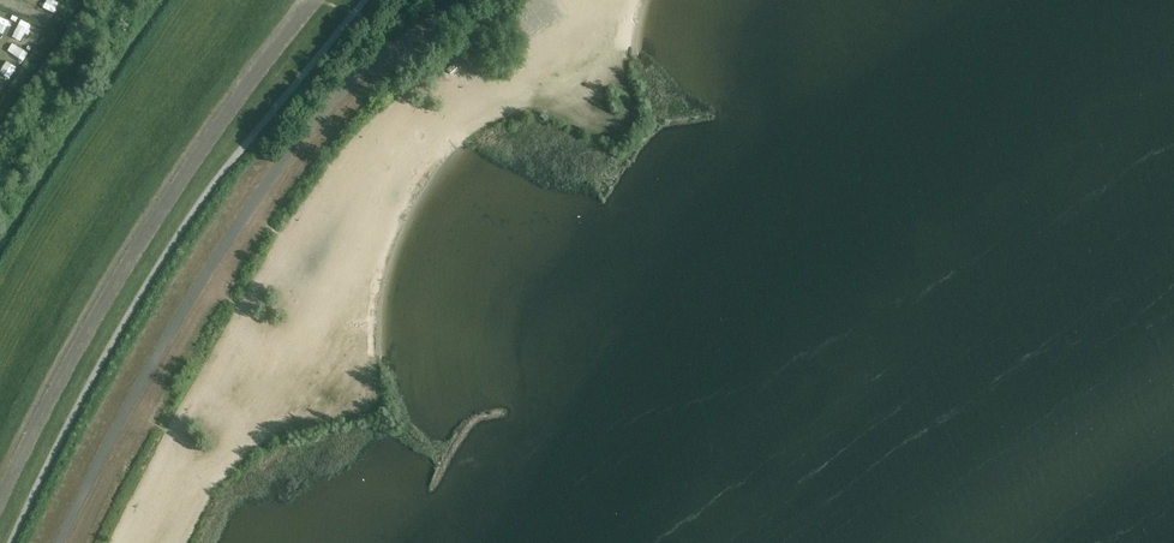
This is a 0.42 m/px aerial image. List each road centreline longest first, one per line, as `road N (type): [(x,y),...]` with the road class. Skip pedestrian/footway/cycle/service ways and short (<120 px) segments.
road 1 (unclassified): [(0,512),(143,229),(315,0)]

